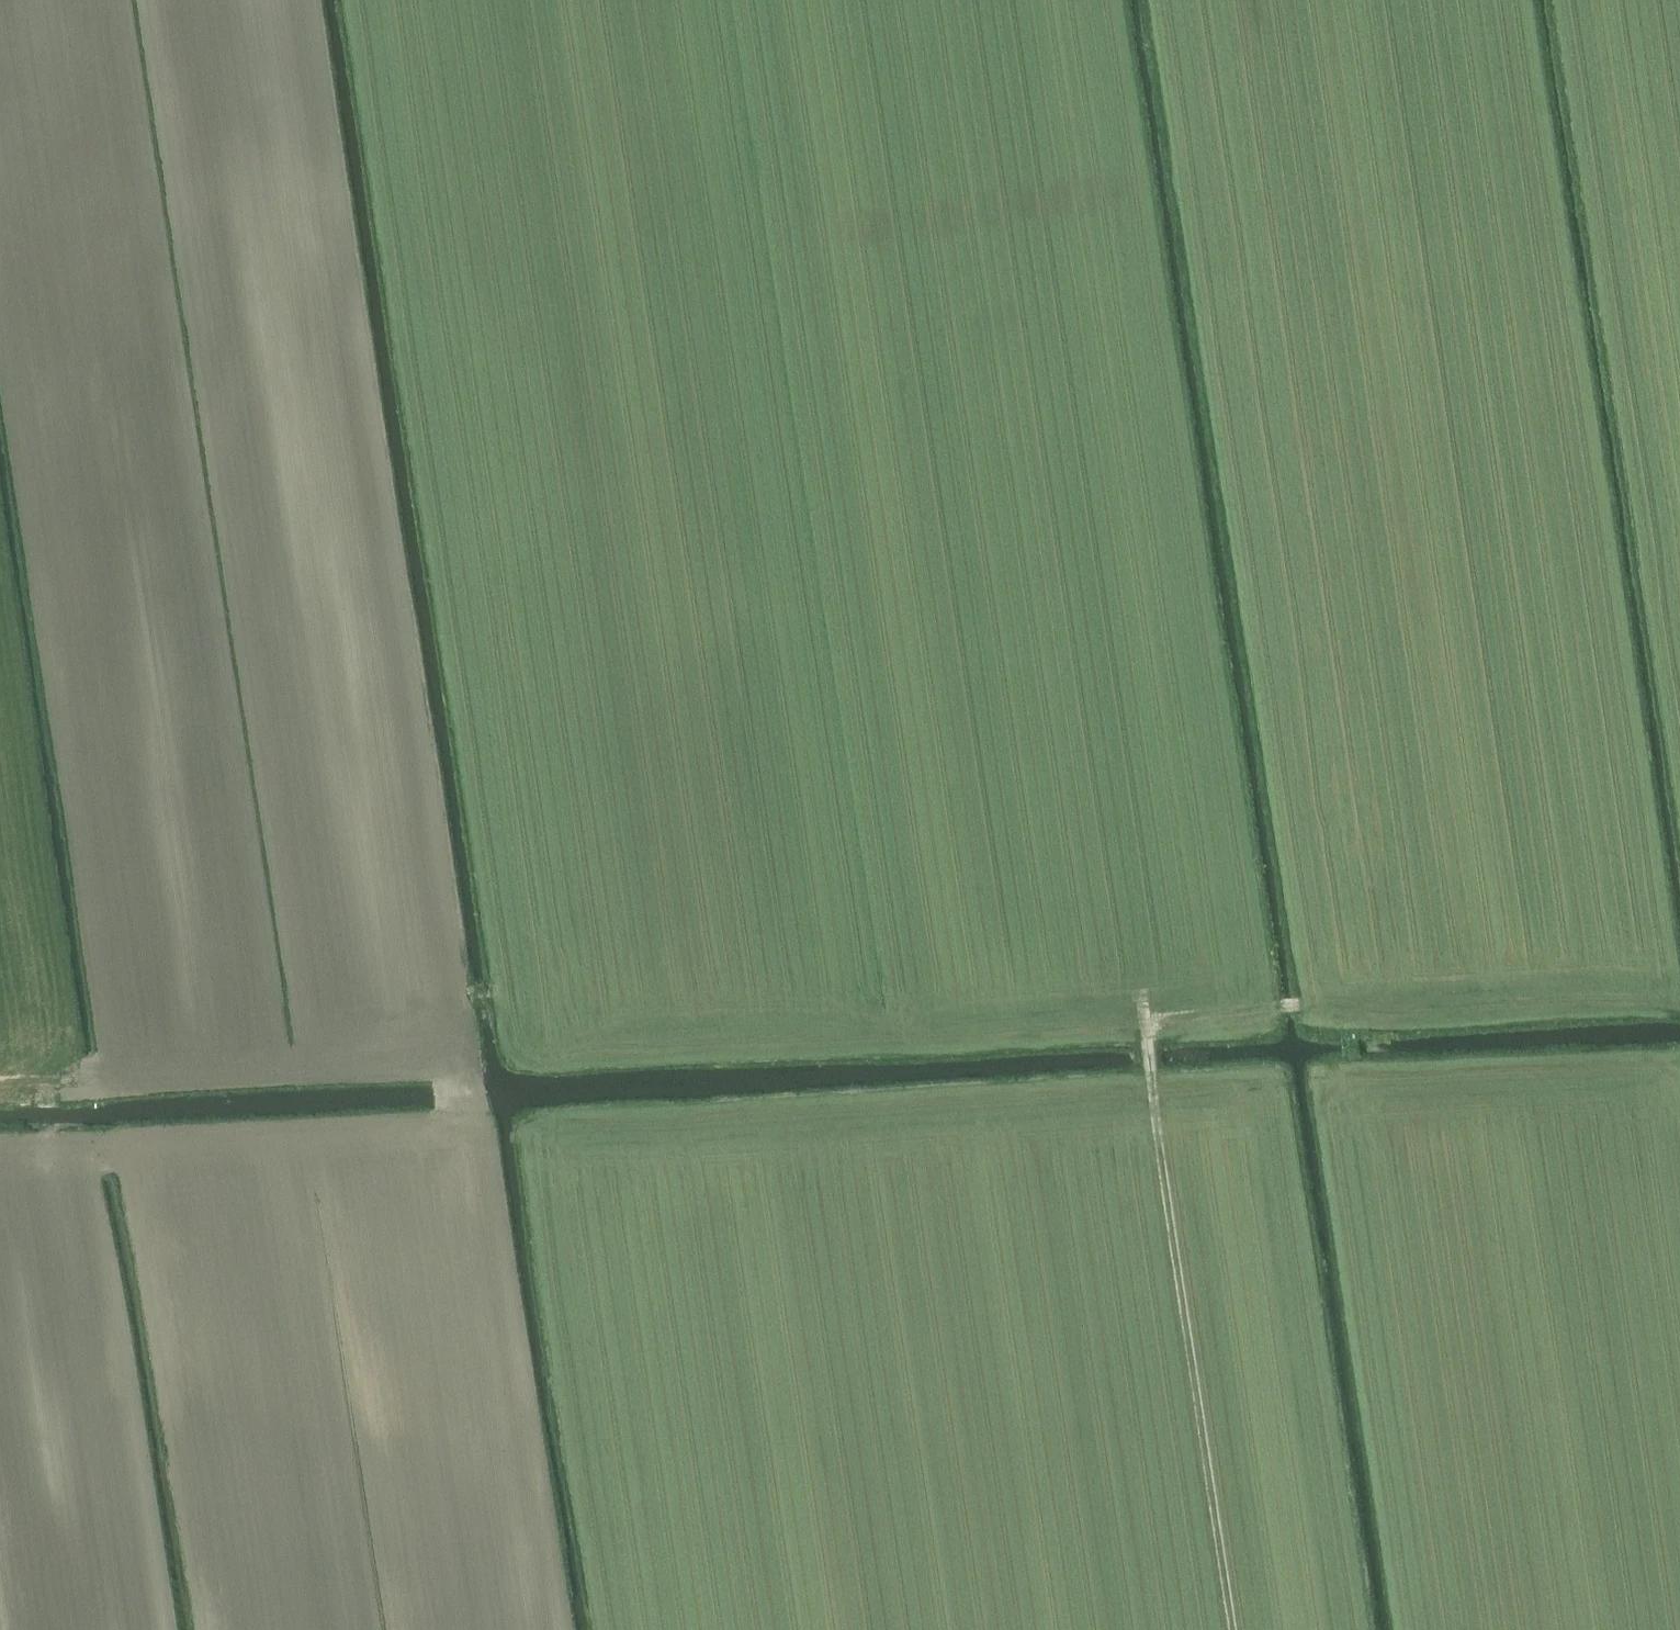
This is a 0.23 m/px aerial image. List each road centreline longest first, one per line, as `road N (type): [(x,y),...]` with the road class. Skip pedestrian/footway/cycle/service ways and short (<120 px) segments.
road 1 (track): [(1241,1629),(1156,1081)]
road 2 (track): [(120,1629),(42,1118)]

